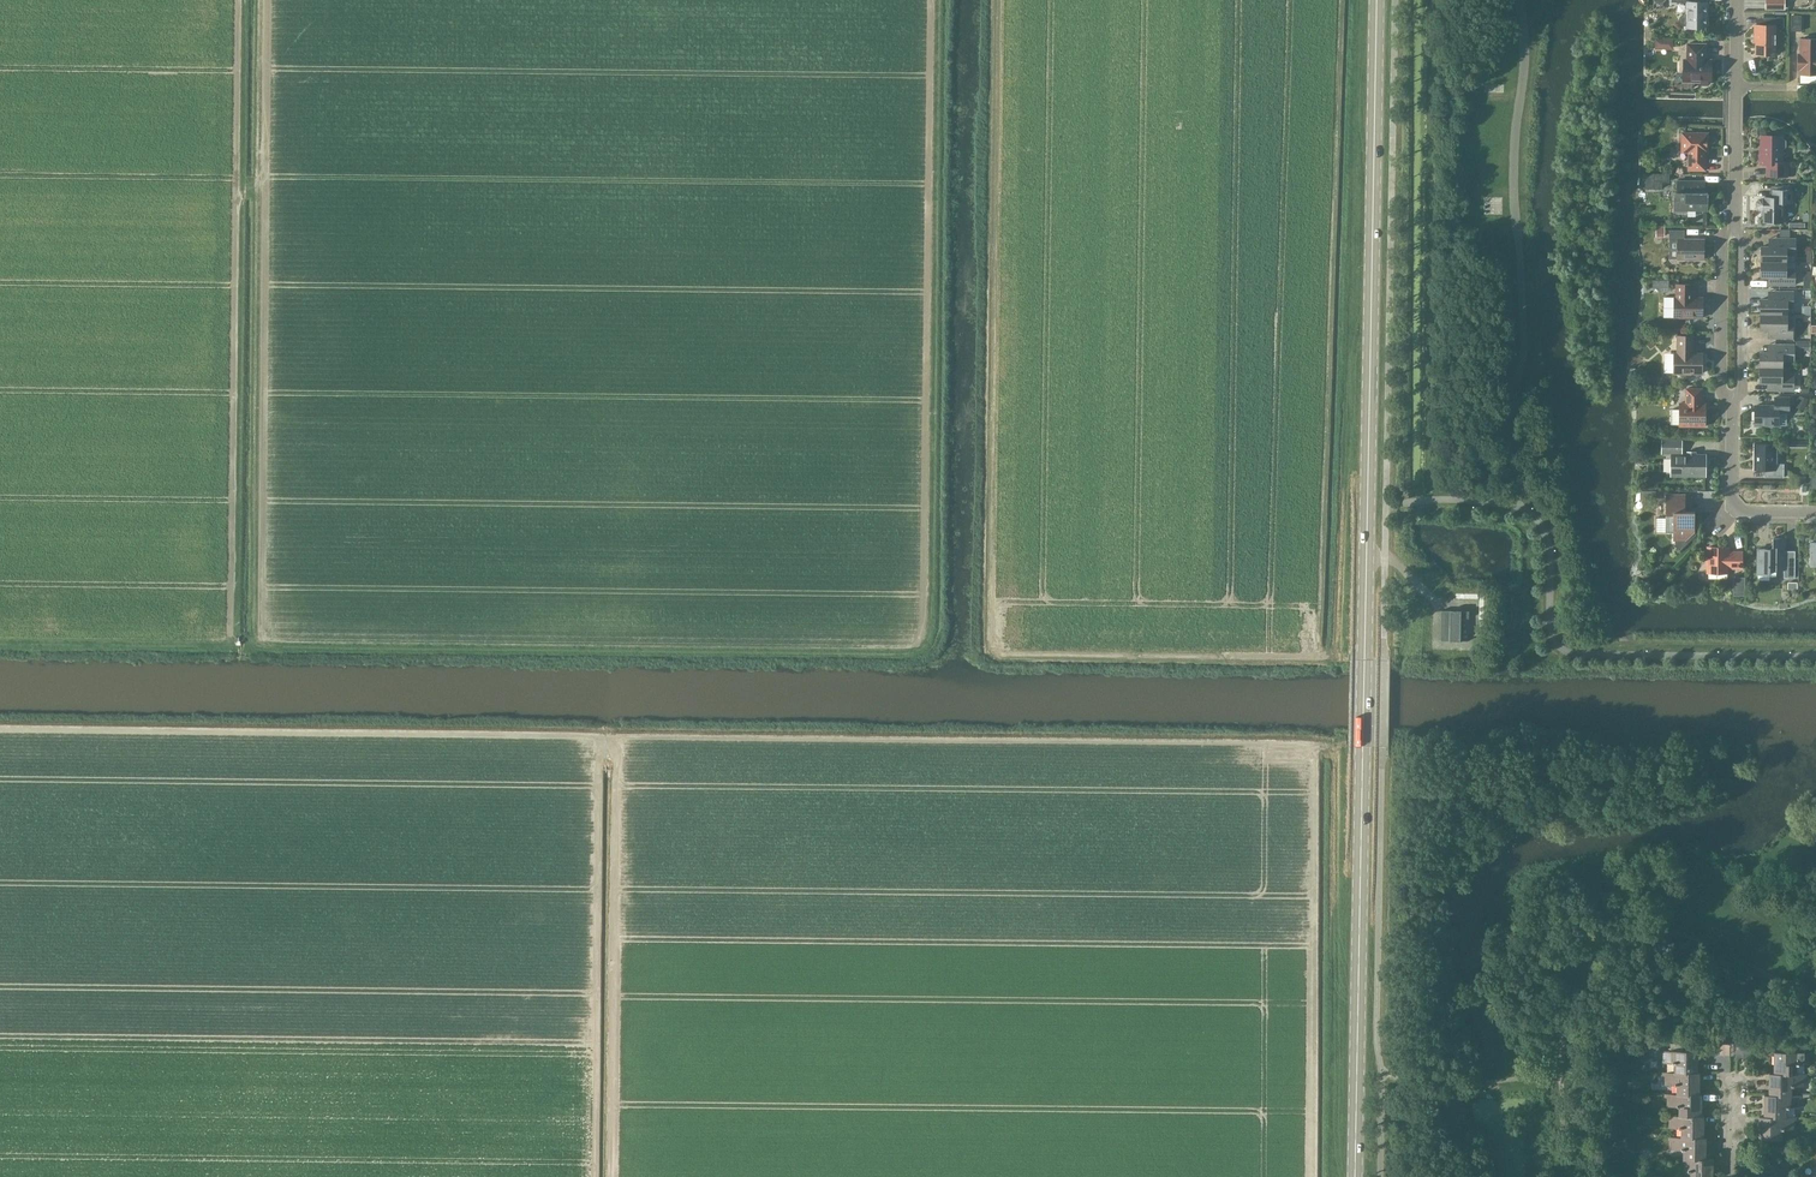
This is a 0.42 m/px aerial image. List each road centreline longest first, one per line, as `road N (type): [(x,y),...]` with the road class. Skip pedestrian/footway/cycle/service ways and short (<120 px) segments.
road 1 (primary): [(1355,1176),(1378,0)]
road 2 (residential): [(1734,229),(1724,241),(1723,388),(1732,400)]
road 3 (residential): [(1732,400),(1738,392),(1734,229)]
road 4 (residential): [(1734,229),(1736,85)]

